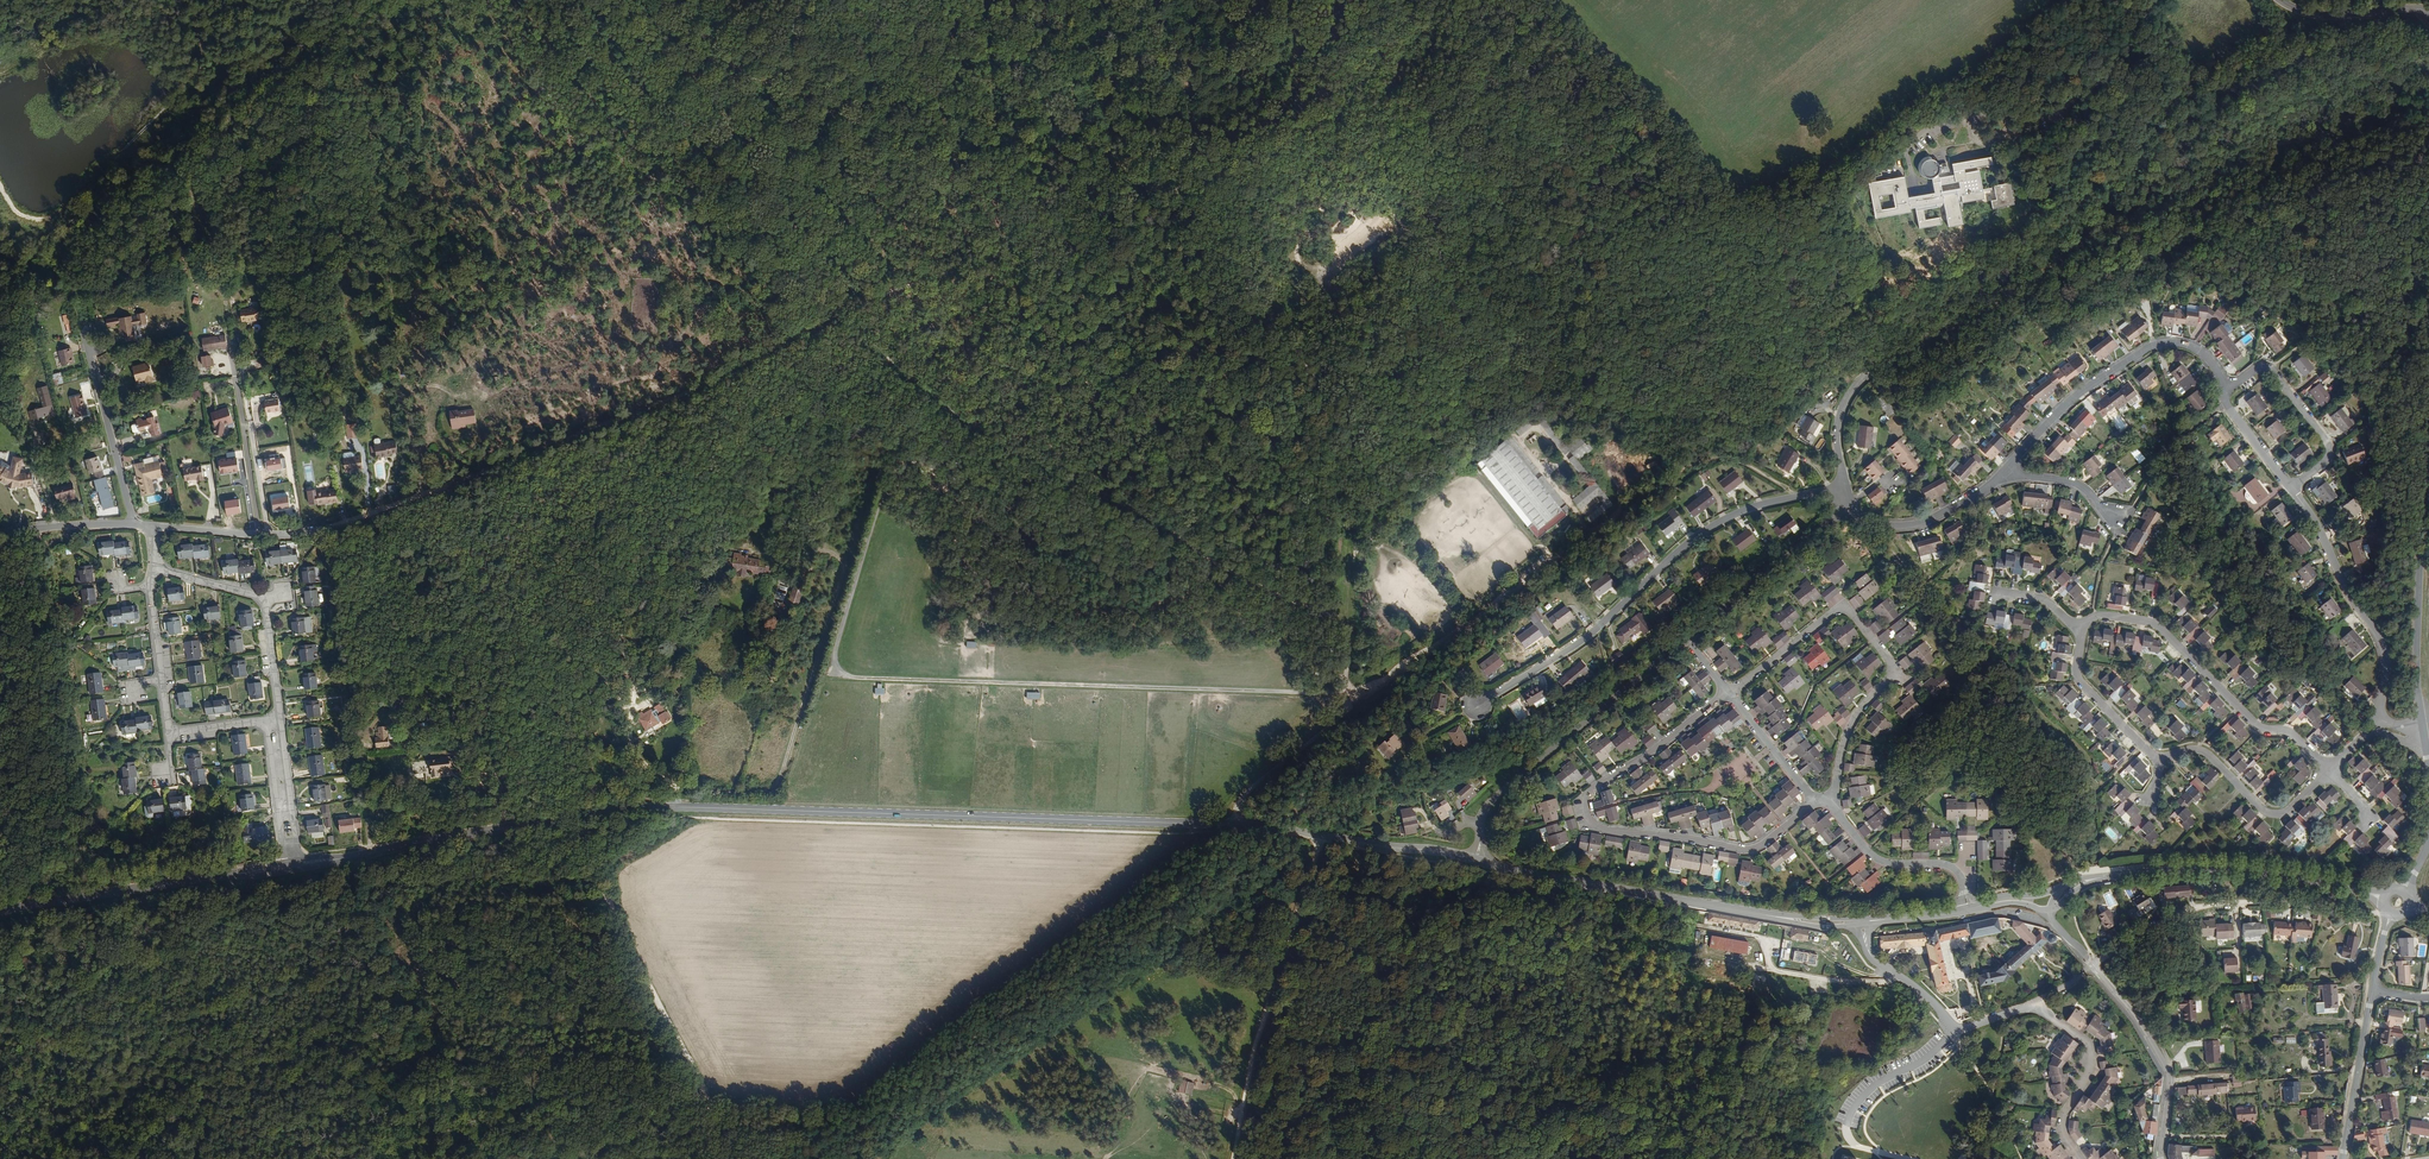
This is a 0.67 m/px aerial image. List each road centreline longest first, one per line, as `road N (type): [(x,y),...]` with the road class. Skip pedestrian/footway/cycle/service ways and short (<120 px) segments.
road 1 (track): [(834,313),(1304,134),(1343,109),(1425,0)]
road 2 (track): [(880,504),(836,645),(843,673),(1345,690)]
road 3 (secondary): [(1234,826),(677,807),(575,815)]
road 4 (track): [(2428,78),(2324,132),(2250,151),(2161,197),(1868,375)]
road 5 (track): [(834,313),(971,423),(1216,564),(1350,624)]
road 6 (track): [(355,519),(676,397),(834,313)]
road 7 (track): [(451,0),(499,30),(543,81),(834,313)]
road 8 (track): [(1178,186),(1249,324),(1311,370),(1328,412),(1354,514),(1350,624)]
road 9 (residential): [(1728,692),(1591,788),(1590,819),(1610,831),(1746,850),(1816,800)]
road 10 (residential): [(1477,705),(1587,637),(1725,518),(1847,487)]
road 11 (residential): [(2079,1158),(2063,1125),(2091,1065),(2091,1047),(2034,1009),(1956,1027),(1872,957),(1863,921)]
road 12 (track): [(575,815),(711,1110),(711,1134),(697,1158)]
road 13 (tertiary): [(2428,381),(2418,546),(2424,736)]
road 14 (track): [(1321,836),(1253,1054),(1233,1158)]
road 15 (track): [(771,552),(823,550),(842,561),(844,574),(772,810)]
road 16 (residential): [(2328,770),(2292,732),(2256,725),(2157,625),(2102,615),(2077,630)]
road 17 (residential): [(1999,479),(2072,399),(2153,345),(2202,353),(2226,390)]
road 18 (unclassified): [(2050,910),(2166,1068),(2163,1158)]
road 19 (secondary): [(0,912),(281,867)]
road 20 (residential): [(1685,638),(1510,780),(1479,824)]
road 21 (secondary): [(301,864),(575,815)]
road 22 (residential): [(2376,726),(2383,690),(2378,639),(2290,488)]
road 23 (secondary): [(2365,892),(2230,869),(2113,876)]
road 24 (secondary): [(1724,908),(1476,861)]
road 25 (secondary): [(1476,861),(1234,826)]
road 26 (residential): [(1896,672),(1840,607),(1728,692)]
road 27 (residential): [(2156,758),(2195,748),(2207,753),(2273,815),(2328,770)]
road 28 (residential): [(1851,504),(1685,638)]
road 29 (residential): [(2226,390),(2270,368),(2328,443),(2327,460),(2290,488)]
road 30 (residential): [(154,526),(268,536),(355,519)]
road 31 (residential): [(86,334),(133,524)]
road 32 (residential): [(1969,910),(1954,869),(1878,859),(1832,806)]
road 33 (unclassified): [(2372,990),(2343,1158)]
road 34 (residential): [(1851,504),(1872,523),(1914,524),(1999,479)]
road 35 (unclassified): [(1234,826),(1244,795),(1345,708)]
road 36 (residential): [(2077,630),(2080,682),(2156,758)]
road 37 (residential): [(1896,672),(1851,724),(1832,806)]
road 38 (unclassified): [(2279,0),(2325,14),(2428,10)]
road 39 (residential): [(263,720),(281,867)]
road 40 (residential): [(301,864),(280,719)]
road 41 (secondary): [(1724,908),(1822,927),(1863,921)]
road 42 (secondary): [(1863,921),(1724,908)]
road 43 (residential): [(1816,800),(1728,692)]
road 44 (residential): [(0,531),(133,524)]
road 45 (residential): [(2119,518),(2070,481),(1999,479)]
road 46 (residential): [(262,598),(280,719)]
road 47 (residential): [(1868,375),(1838,420),(1847,487)]

